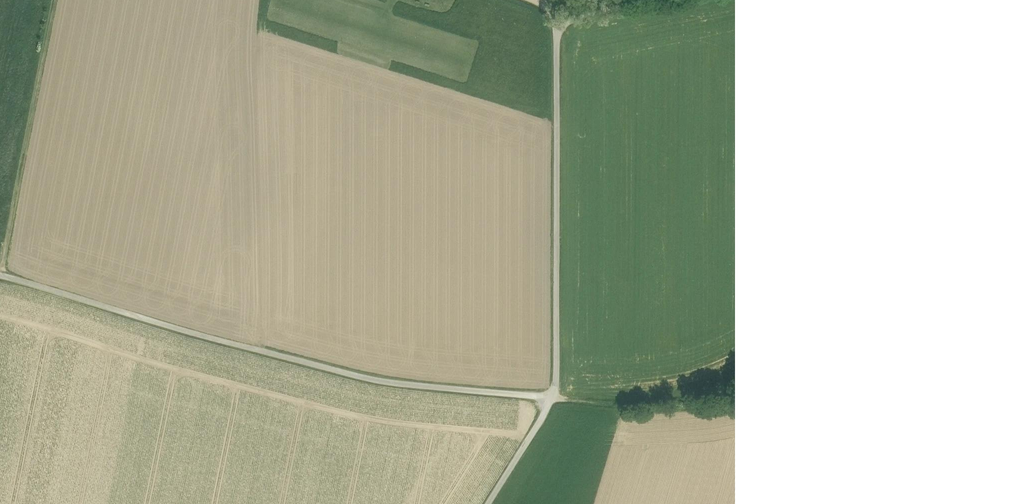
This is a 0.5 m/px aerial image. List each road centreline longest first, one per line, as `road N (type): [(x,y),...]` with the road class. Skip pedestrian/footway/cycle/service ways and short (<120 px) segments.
road 1 (track): [(1,276),(385,383),(554,397)]
road 2 (track): [(554,397),(557,7)]
road 3 (track): [(56,0),(1,276)]
road 4 (track): [(491,503),(554,397)]

